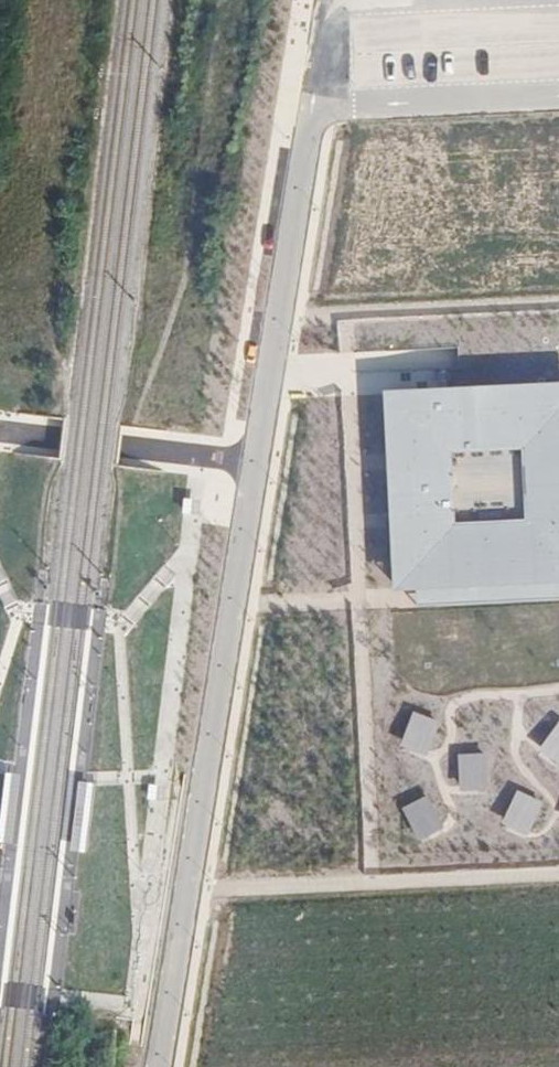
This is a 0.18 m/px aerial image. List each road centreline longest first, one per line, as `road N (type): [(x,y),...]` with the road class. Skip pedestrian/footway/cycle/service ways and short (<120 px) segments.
road 1 (unclassified): [(336,0),(162,1066)]

